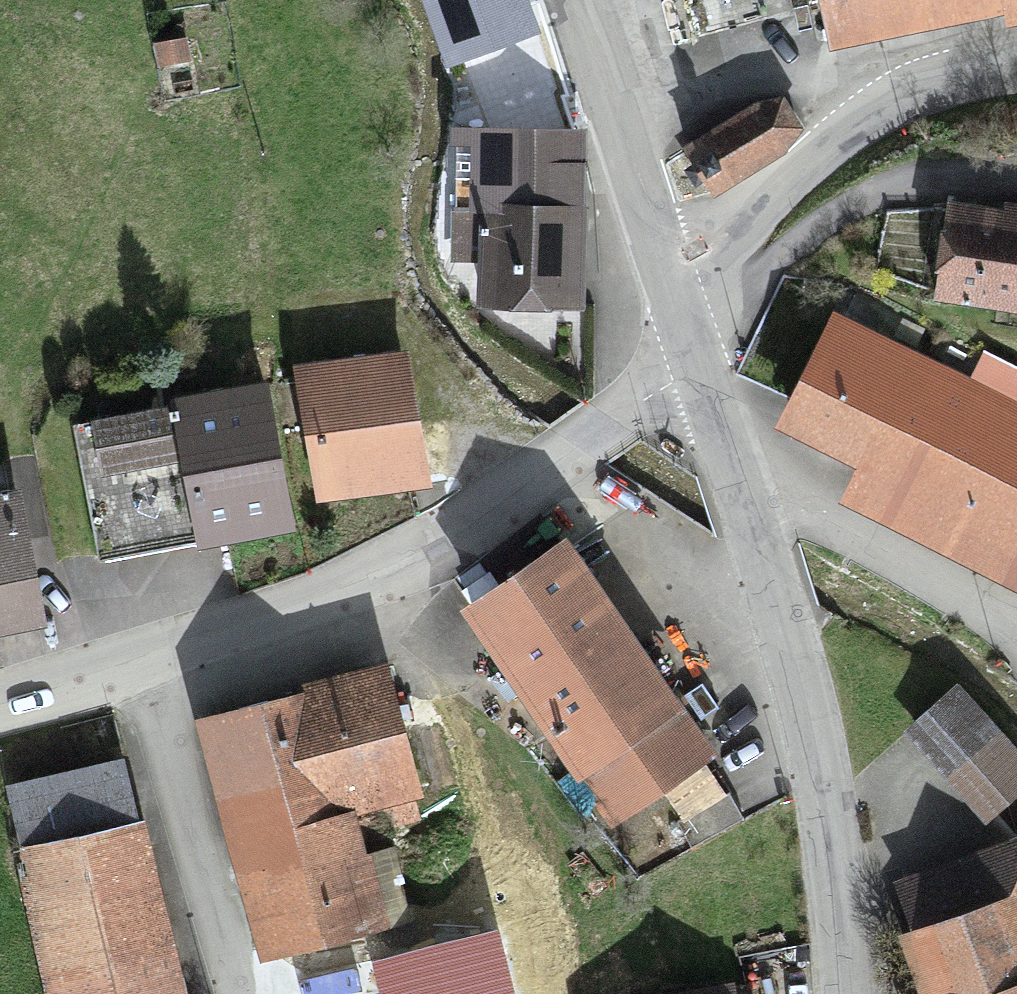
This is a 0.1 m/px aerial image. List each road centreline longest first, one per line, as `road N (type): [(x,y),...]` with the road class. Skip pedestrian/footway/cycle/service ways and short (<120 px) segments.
road 1 (unclassified): [(114,674),(391,571),(700,364)]
road 2 (secondary): [(700,364),(779,600),(807,715),(829,845),(842,993)]
road 3 (tertiary): [(1016,61),(933,82),(879,107),(741,222),(666,267)]
road 4 (residential): [(114,674),(225,993)]
road 5 (secondary): [(573,0),(666,267)]

